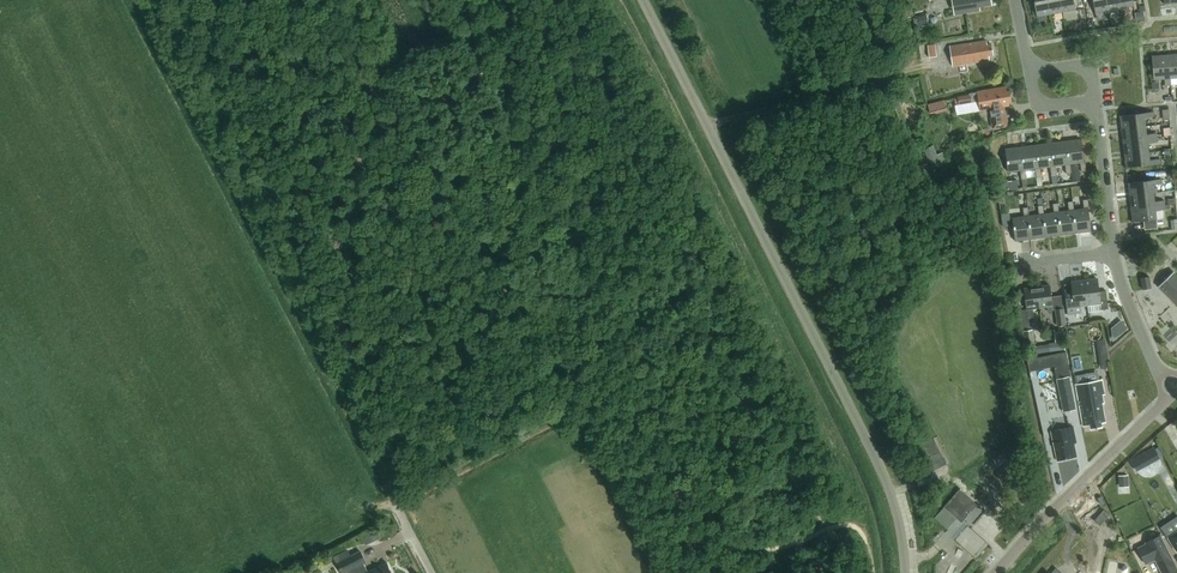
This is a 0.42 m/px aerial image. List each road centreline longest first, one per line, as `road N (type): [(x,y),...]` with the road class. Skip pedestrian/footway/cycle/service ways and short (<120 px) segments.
road 1 (unclassified): [(905,572),(883,474),(643,0)]
road 2 (unclassified): [(1172,395),(996,572)]
road 3 (unclassified): [(1111,256),(1095,104)]
road 4 (unclassified): [(1172,395),(1147,352),(1111,256)]

